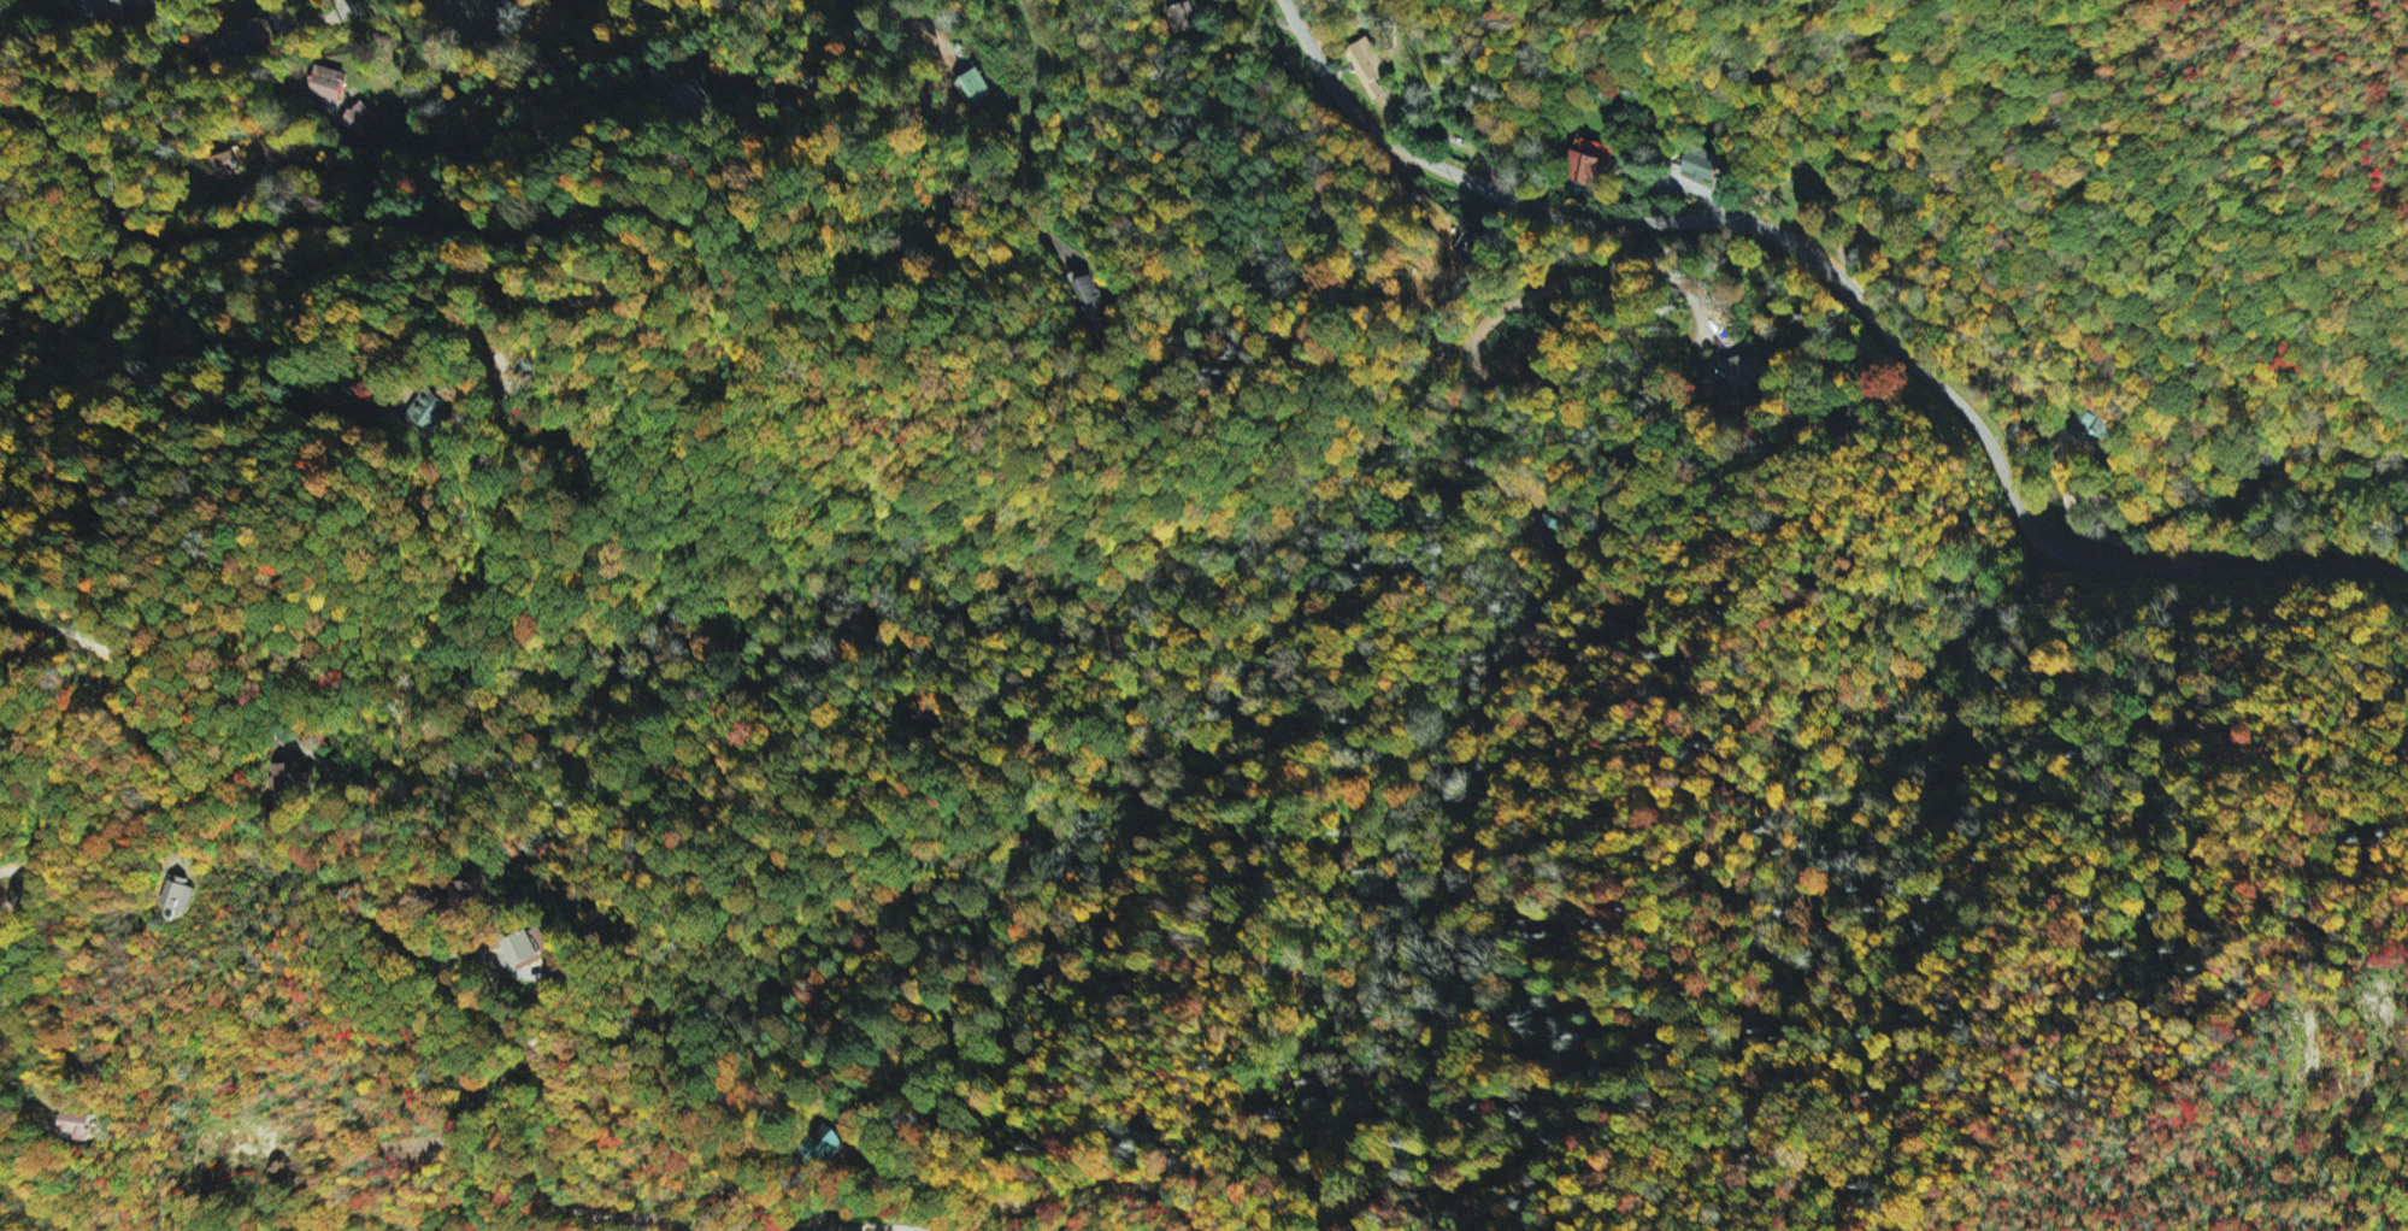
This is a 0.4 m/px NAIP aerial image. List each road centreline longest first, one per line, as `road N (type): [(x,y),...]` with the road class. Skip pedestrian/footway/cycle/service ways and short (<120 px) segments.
road 1 (residential): [(2407,528),(2065,524),(2031,497),(1984,406),(1851,307),(1808,240),(1754,213),(1574,206),(1483,189),(1364,124),(1318,66),(1283,0)]
road 2 (residential): [(34,879),(66,979),(73,1044),(90,1066),(104,1066),(146,1017),(201,1001),(288,1025),(307,1023),(325,989),(328,907),(347,889),(375,897),(544,1062),(553,1179),(565,1197),(593,1214),(664,1217),(695,1230)]
road 3 (track): [(1720,212),(1554,273),(1530,298),(1526,337),(1578,361),(1591,395),(1591,436),(1629,483),(1629,531),(1608,591),(1567,616),(1496,595),(1476,558),(1391,548),(1307,520),(1262,524),(1229,552),(1199,537),(1212,483),(1208,447)]
road 4 (residential): [(0,112),(111,142),(182,196),(611,213),(631,246),(616,299),(518,335),(477,367),(465,338),(416,323),(347,351)]
road 5 (residential): [(113,650),(116,672),(77,735),(34,879),(0,912)]
road 6 (residential): [(2407,1065),(2361,1126),(2345,1130),(2351,1067),(2339,1023),(2322,1005),(2288,999)]
road 7 (residential): [(0,241),(119,234),(182,196)]
road 8 (residential): [(347,0),(412,26),(453,60),(517,77)]
road 9 (residential): [(1211,1230),(1155,1190),(1138,1189),(1066,1230)]
road 10 (residential): [(0,612),(113,650)]

